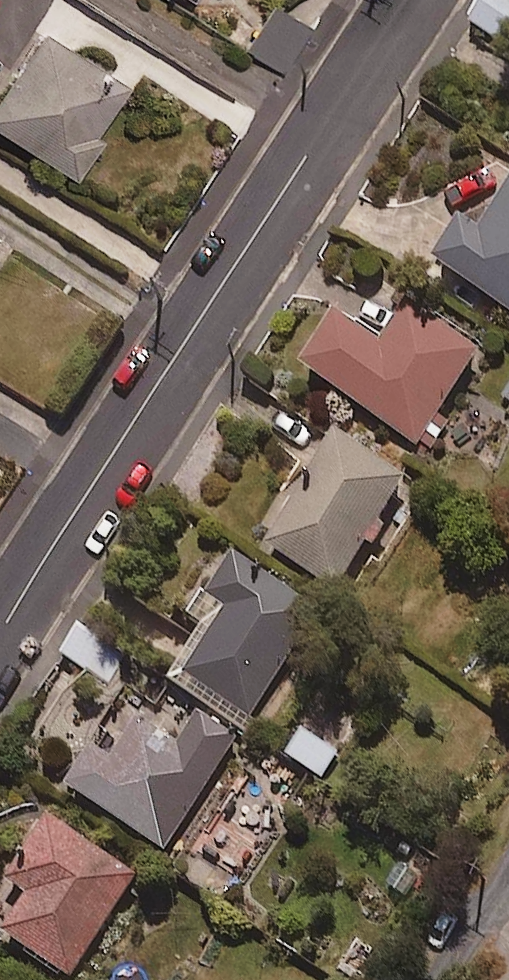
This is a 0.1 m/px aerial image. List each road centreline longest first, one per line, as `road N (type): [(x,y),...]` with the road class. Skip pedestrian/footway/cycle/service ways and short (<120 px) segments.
road 1 (residential): [(413,0),(0,633)]

